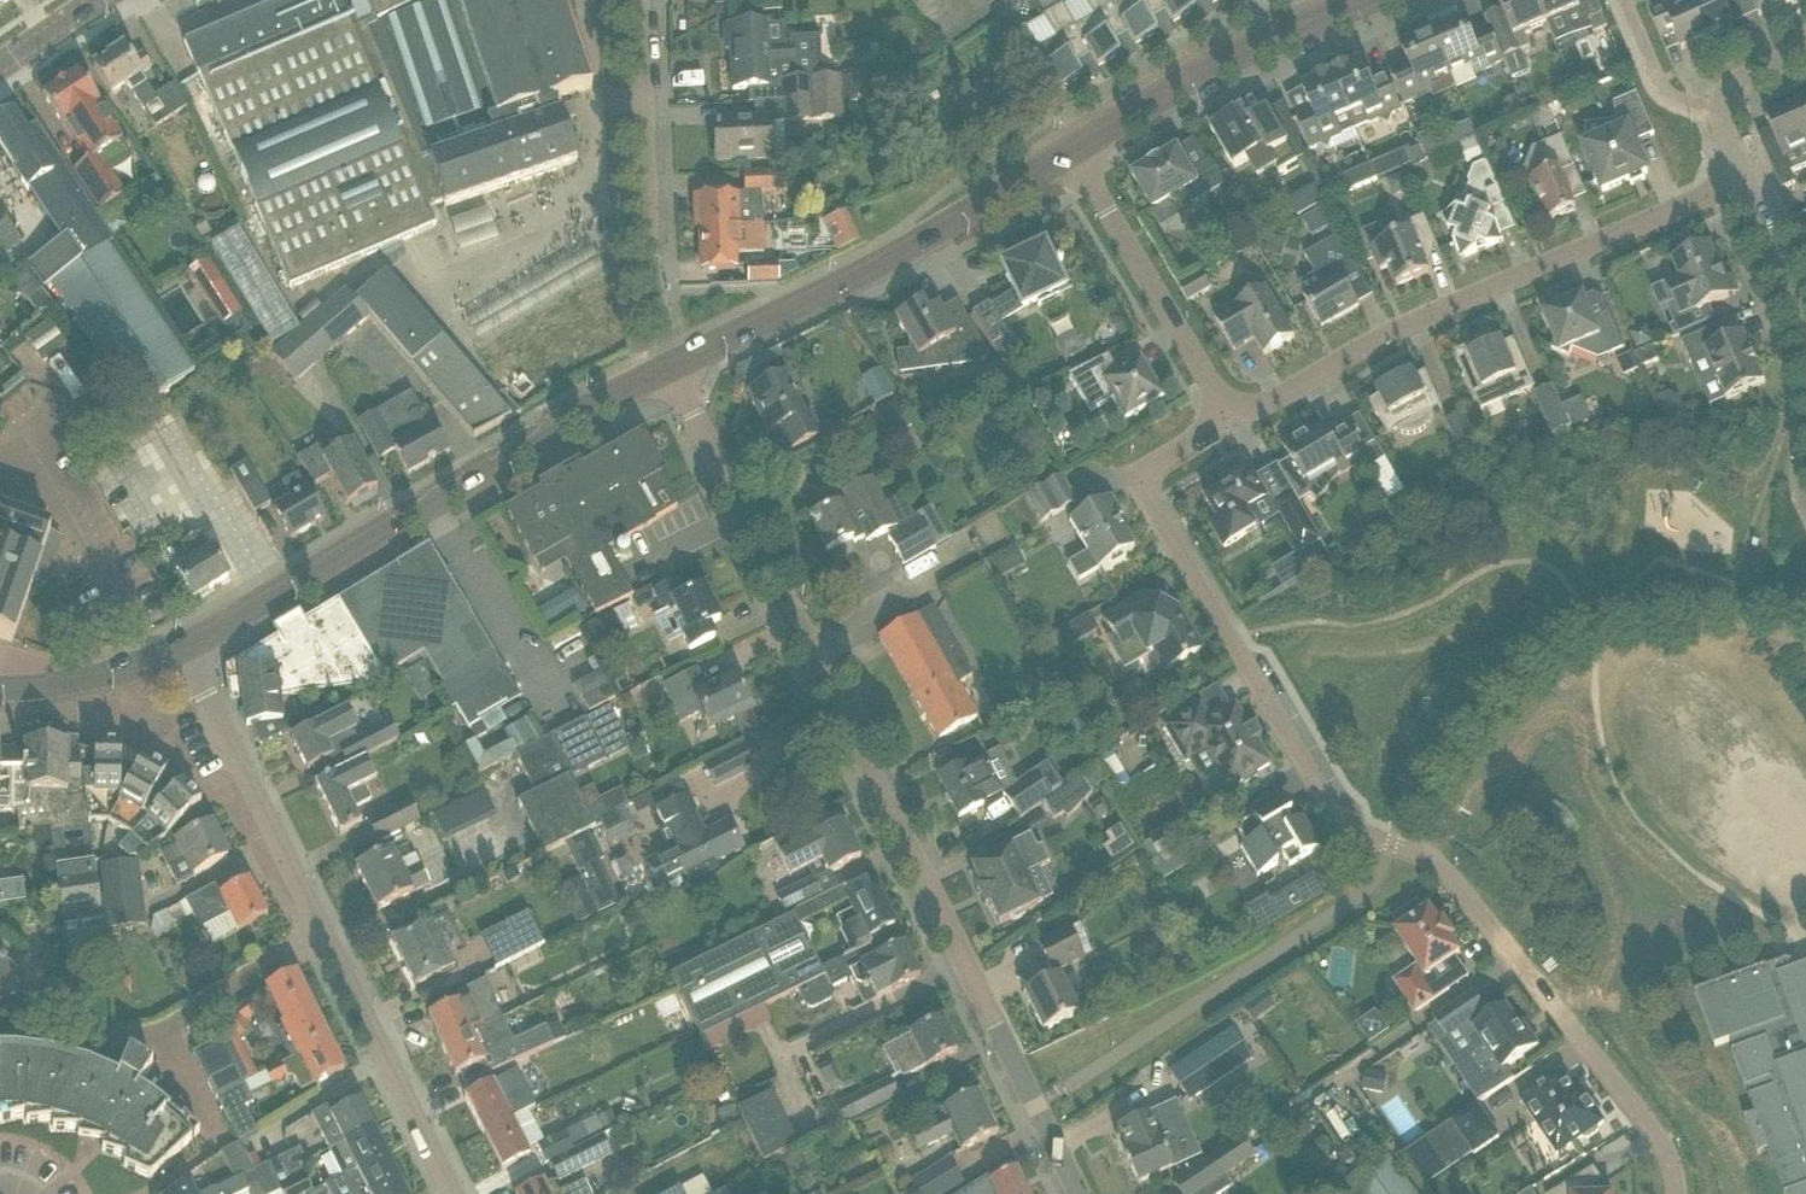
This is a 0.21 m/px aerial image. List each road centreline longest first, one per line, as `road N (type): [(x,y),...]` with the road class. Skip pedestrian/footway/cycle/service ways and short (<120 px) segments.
road 1 (residential): [(1679,1193),(1659,1138),(1461,889),(1435,863),(1351,824),(1305,766),(1151,502),(1155,471),(1211,431),(1226,410)]
road 2 (residential): [(1076,1193),(669,367)]
road 3 (residential): [(1226,410),(1273,402),(1382,337),(1743,181)]
road 4 (residential): [(184,648),(669,367)]
road 5 (residential): [(669,367),(900,255),(1070,151)]
road 6 (residential): [(669,367),(645,249),(636,0)]
road 7 (residential): [(1070,151),(1210,66),(1367,0)]
road 8 (unclassified): [(326,940),(184,648)]
road 9 (residential): [(1070,151),(1226,410)]
road 10 (residential): [(454,1193),(326,940)]
road 11 (unclassified): [(0,692),(106,677),(184,648)]
road 12 (residential): [(1743,181),(1724,130),(1732,94),(1805,53)]
road 13 (residential): [(1805,324),(1743,181)]
road 14 (tertiary): [(0,68),(100,0)]

